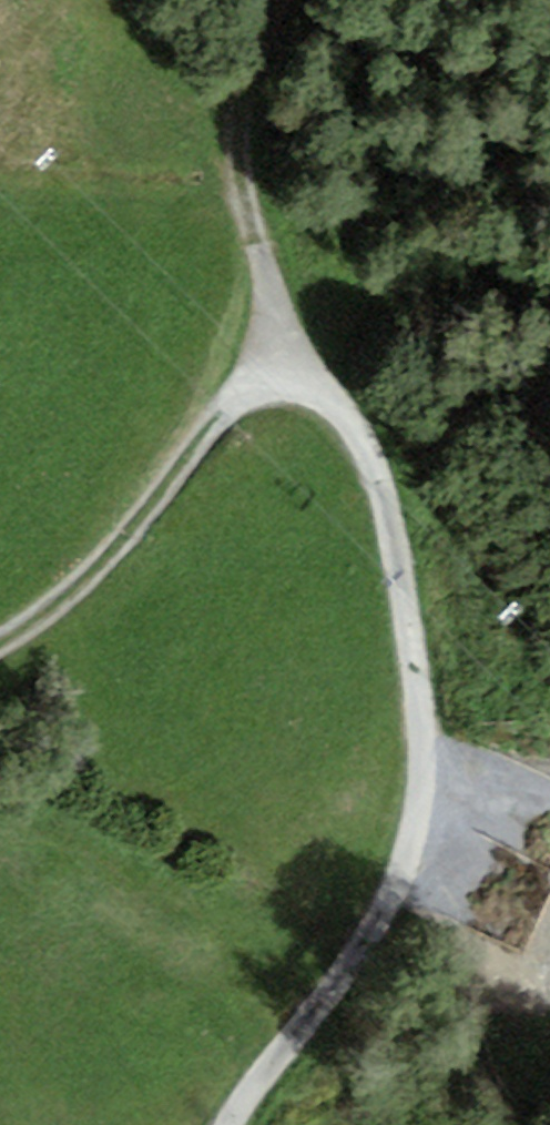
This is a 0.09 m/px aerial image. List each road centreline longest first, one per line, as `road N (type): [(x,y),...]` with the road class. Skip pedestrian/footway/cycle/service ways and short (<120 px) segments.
road 1 (track): [(232,1124),(241,1095),(421,837),(430,739),(377,474),(352,419),(292,350)]
road 2 (track): [(292,350),(231,396),(110,555),(0,646)]
road 3 (track): [(292,350),(242,159),(245,83),(281,0)]

